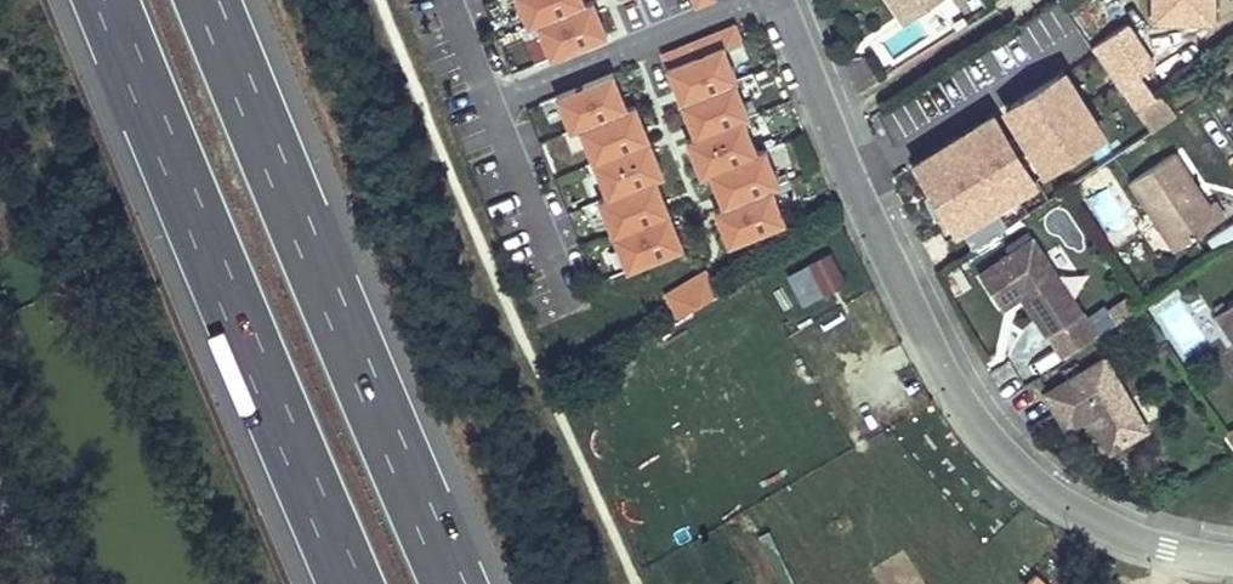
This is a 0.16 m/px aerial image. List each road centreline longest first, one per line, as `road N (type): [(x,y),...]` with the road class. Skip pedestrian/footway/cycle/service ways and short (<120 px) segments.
road 1 (residential): [(1232,558),(1184,554),(1109,528),(1036,484),(975,417),(909,309),(776,0)]
road 2 (motorway): [(455,583),(202,0)]
road 3 (motorway): [(102,0),(352,583)]

